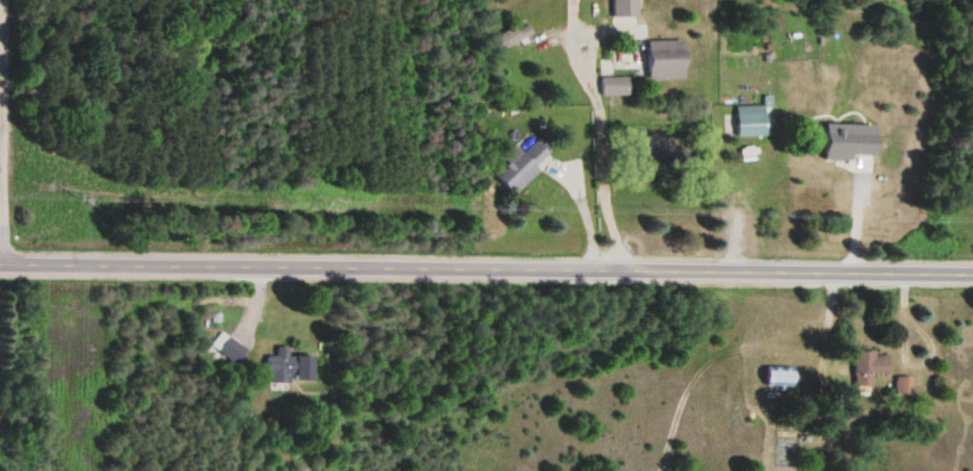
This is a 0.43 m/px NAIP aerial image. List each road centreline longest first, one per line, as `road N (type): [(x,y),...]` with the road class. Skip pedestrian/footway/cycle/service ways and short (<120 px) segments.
road 1 (tertiary): [(972,276),(0,266)]

